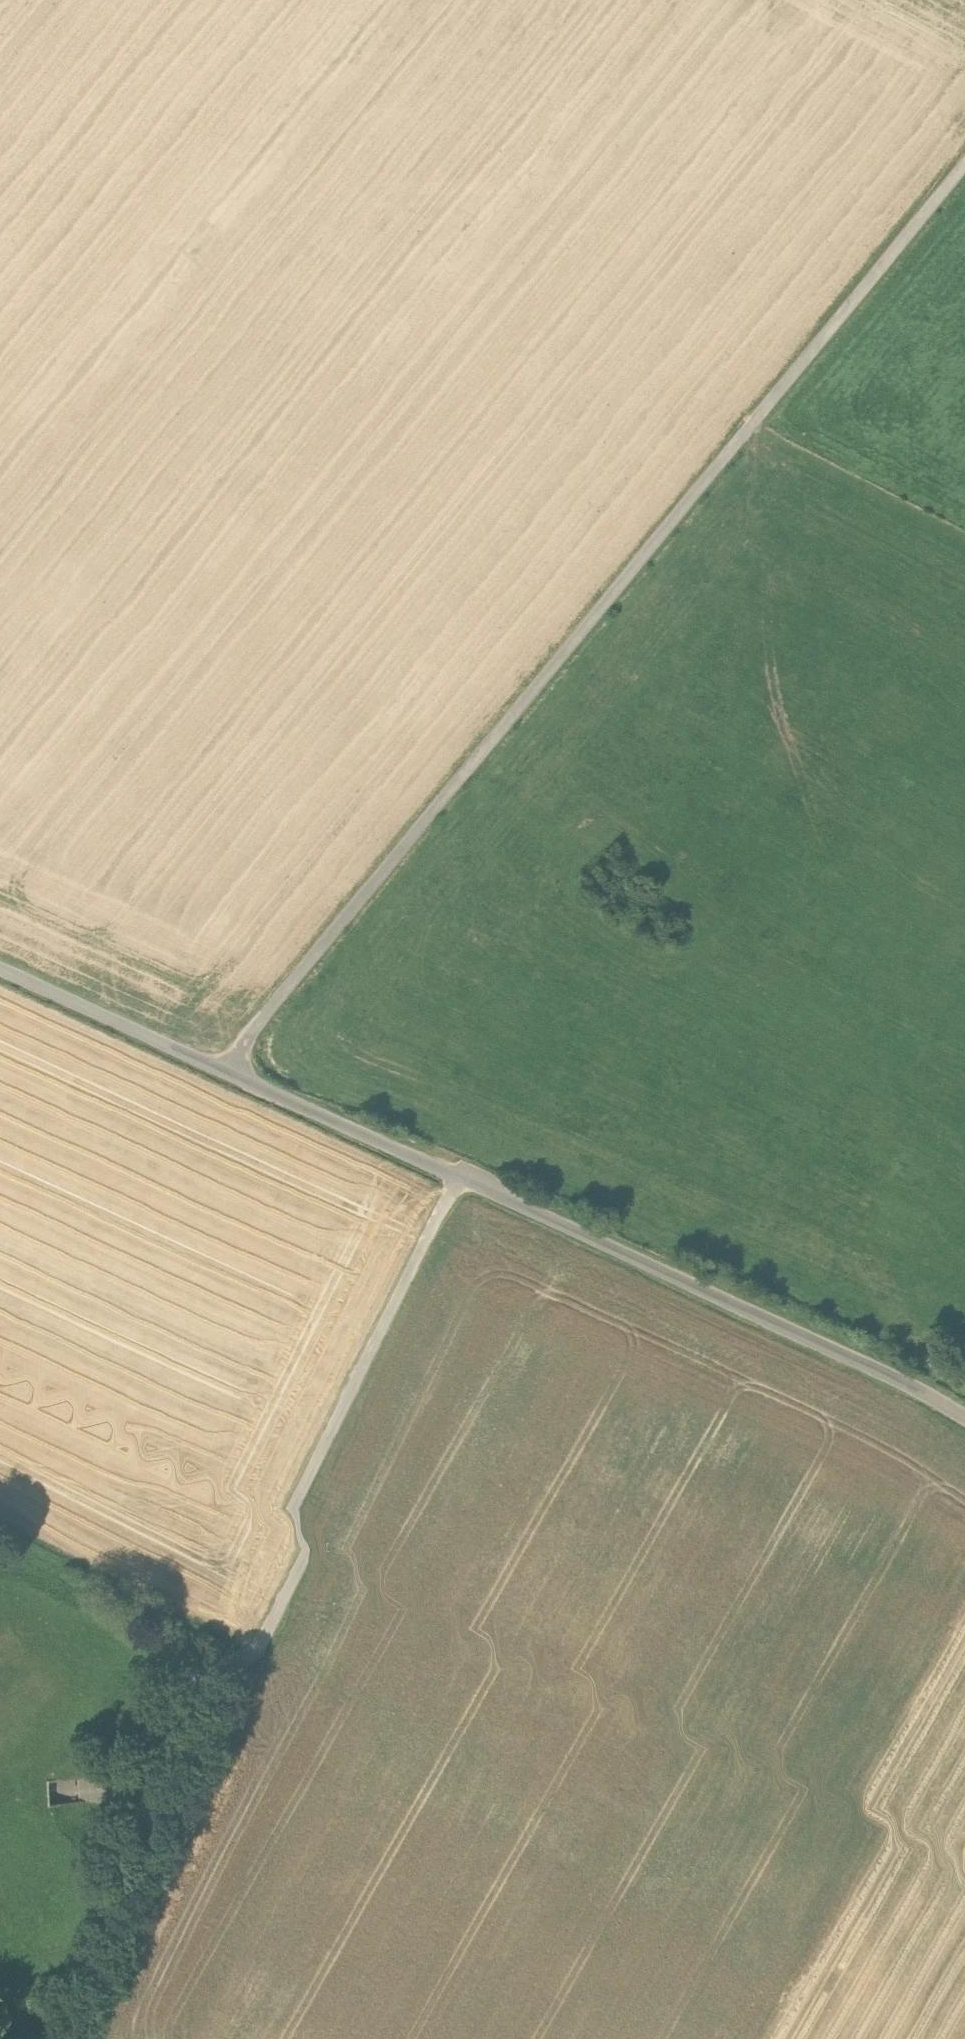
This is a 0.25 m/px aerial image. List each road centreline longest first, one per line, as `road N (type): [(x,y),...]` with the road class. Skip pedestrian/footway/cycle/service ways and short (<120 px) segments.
road 1 (track): [(964,164),(221,1072)]
road 2 (unclassified): [(964,1415),(0,971)]

